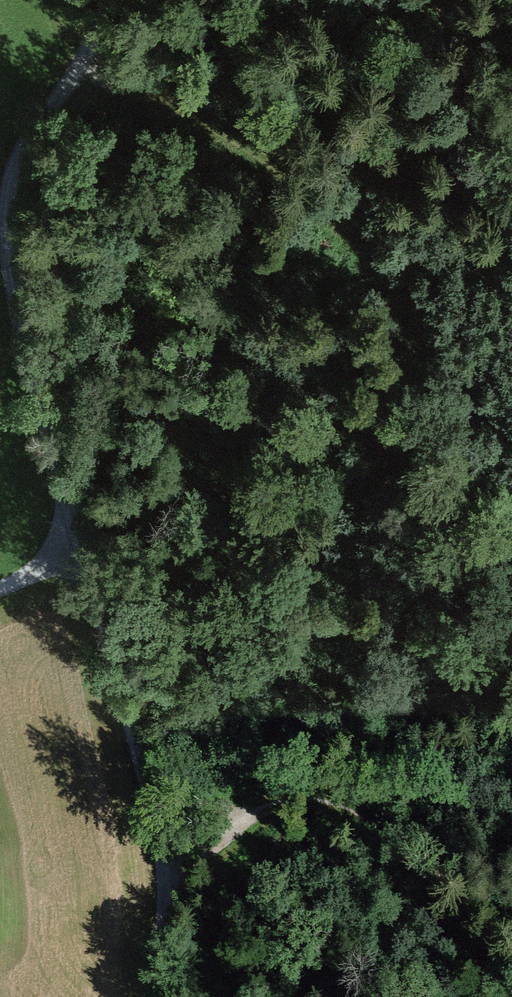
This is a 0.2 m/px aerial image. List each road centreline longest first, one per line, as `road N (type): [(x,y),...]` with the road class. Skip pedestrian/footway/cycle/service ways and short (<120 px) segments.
road 1 (track): [(102,0),(86,67),(46,109),(15,196),(16,319),(75,554)]
road 2 (track): [(86,67),(214,116),(444,333),(511,415)]
road 3 (unclassified): [(0,590),(75,554),(156,830),(164,906),(153,996)]
road 4 (track): [(160,866),(312,794),(511,942)]

